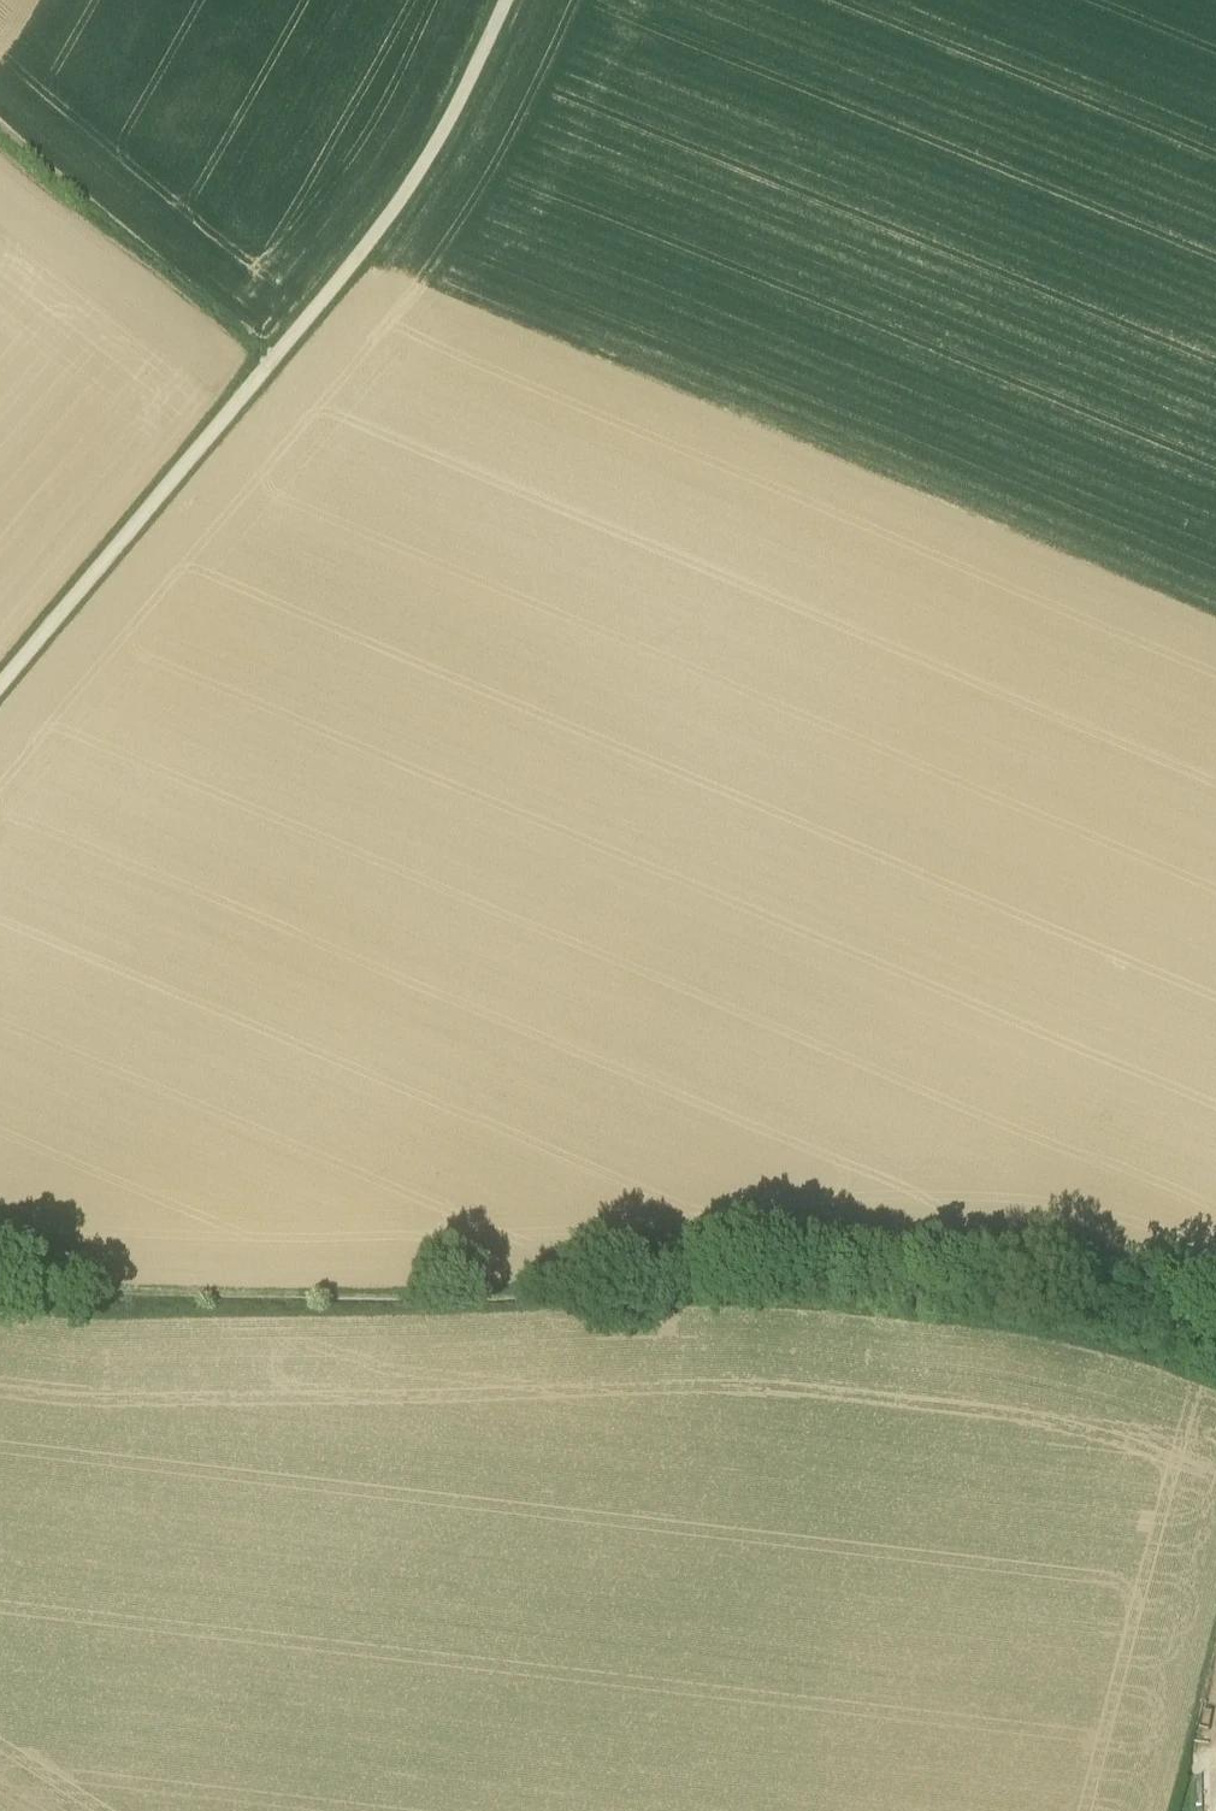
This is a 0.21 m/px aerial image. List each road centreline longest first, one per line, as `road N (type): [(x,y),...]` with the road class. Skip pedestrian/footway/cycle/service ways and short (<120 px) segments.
road 1 (unclassified): [(0,683),(385,221),(460,101),(508,0)]

